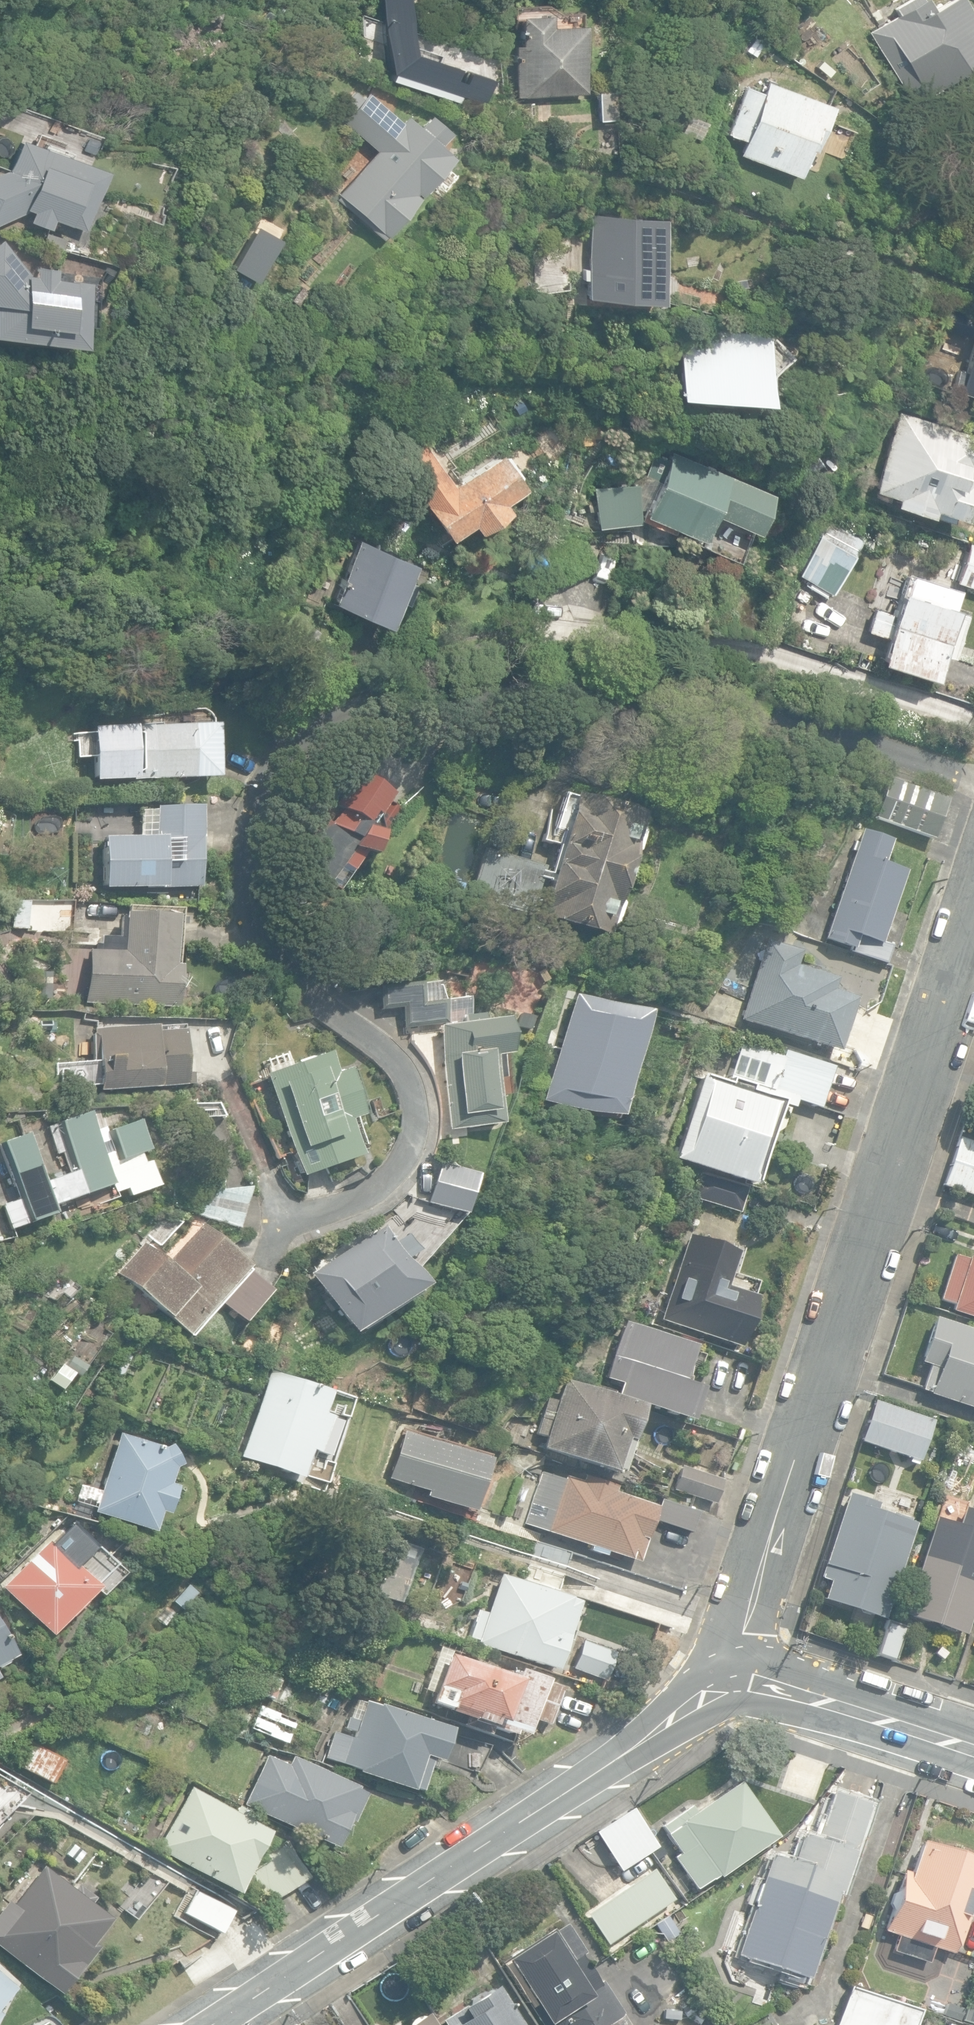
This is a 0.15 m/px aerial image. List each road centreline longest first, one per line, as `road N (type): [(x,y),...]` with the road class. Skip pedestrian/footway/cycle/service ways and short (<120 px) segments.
road 1 (residential): [(973,779),(734,701),(666,689),(508,688),(359,723),(290,767),(269,793),(263,821),(268,905),(284,940),(344,1013),(396,1057),(416,1110),(412,1140),(399,1171),(332,1216),(278,1231)]
road 2 (residential): [(973,900),(732,1683)]
road 3 (tertiary): [(215,2024),(732,1683)]
road 4 (tertiary): [(732,1683),(768,1685),(973,1752)]

